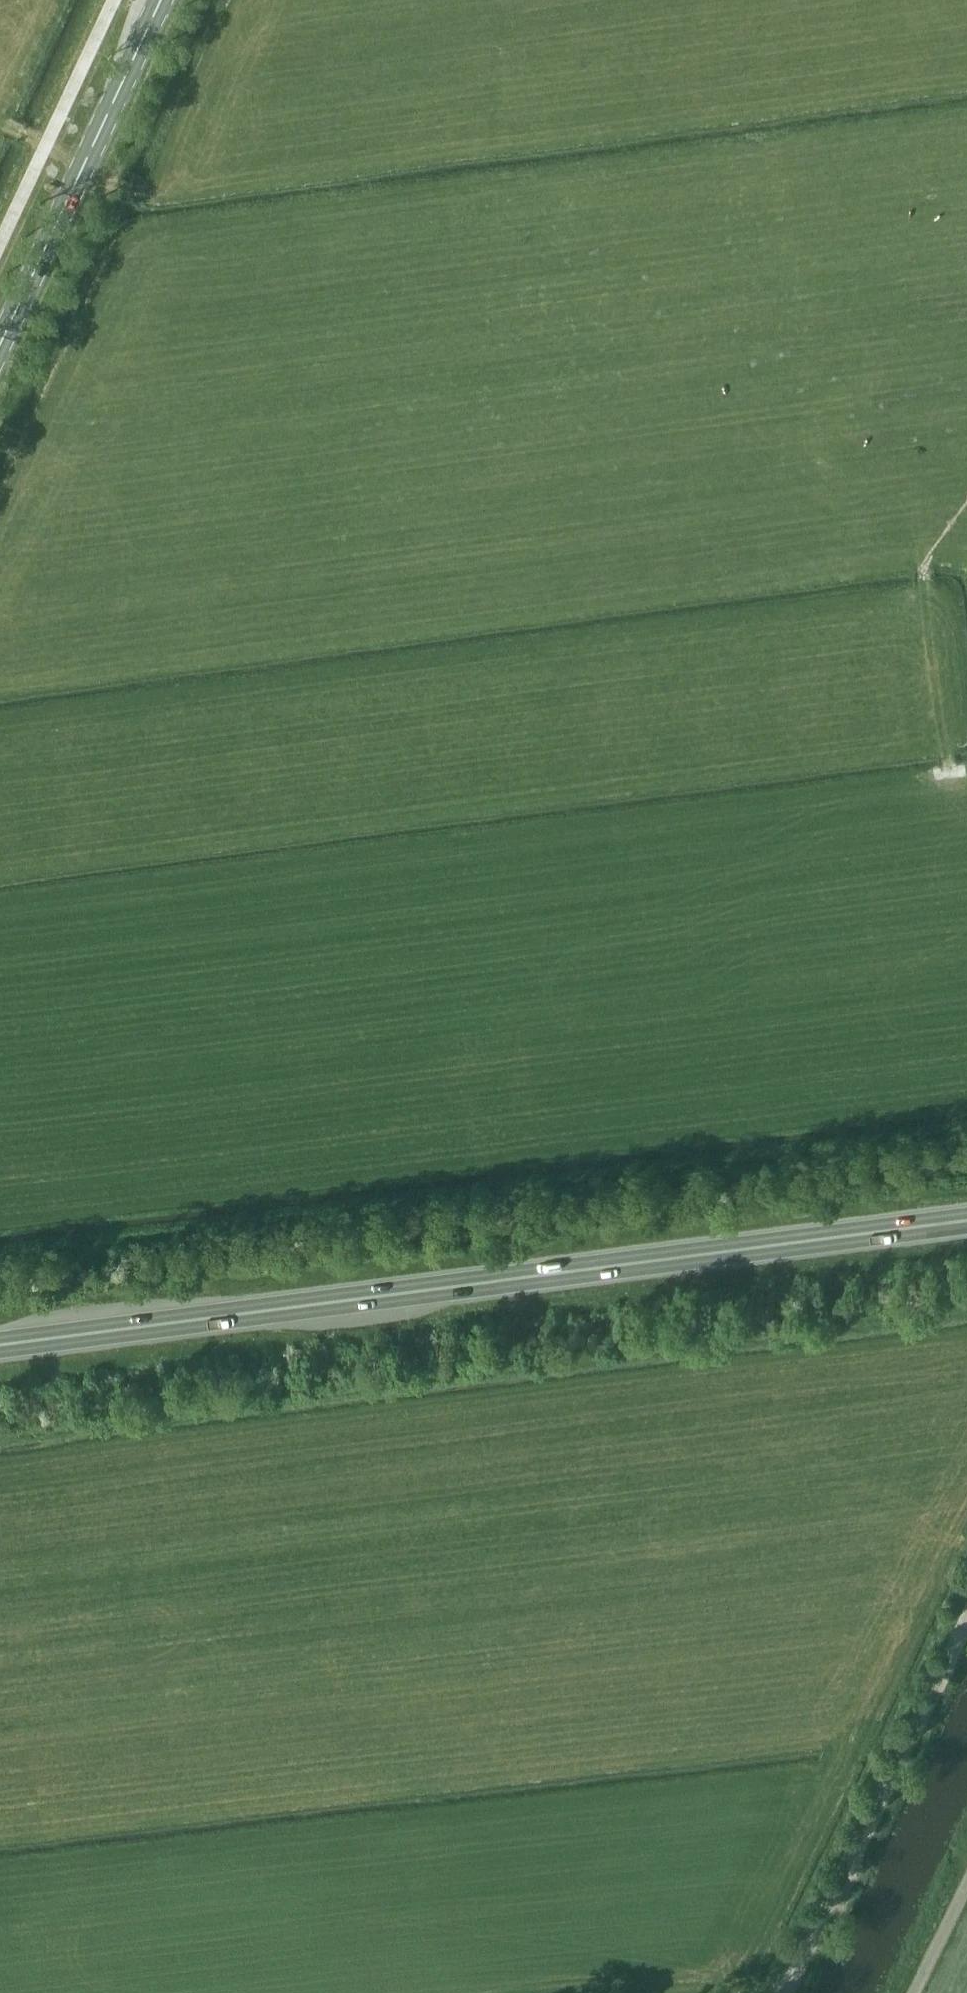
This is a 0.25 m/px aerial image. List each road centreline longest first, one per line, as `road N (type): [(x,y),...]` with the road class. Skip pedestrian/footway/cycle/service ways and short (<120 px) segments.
road 1 (trunk): [(0,1343),(966,1218)]
road 2 (unclassified): [(786,1992),(966,1619)]
road 3 (secondary): [(160,0),(0,342)]
road 4 (unclassified): [(913,1992),(966,1882)]

